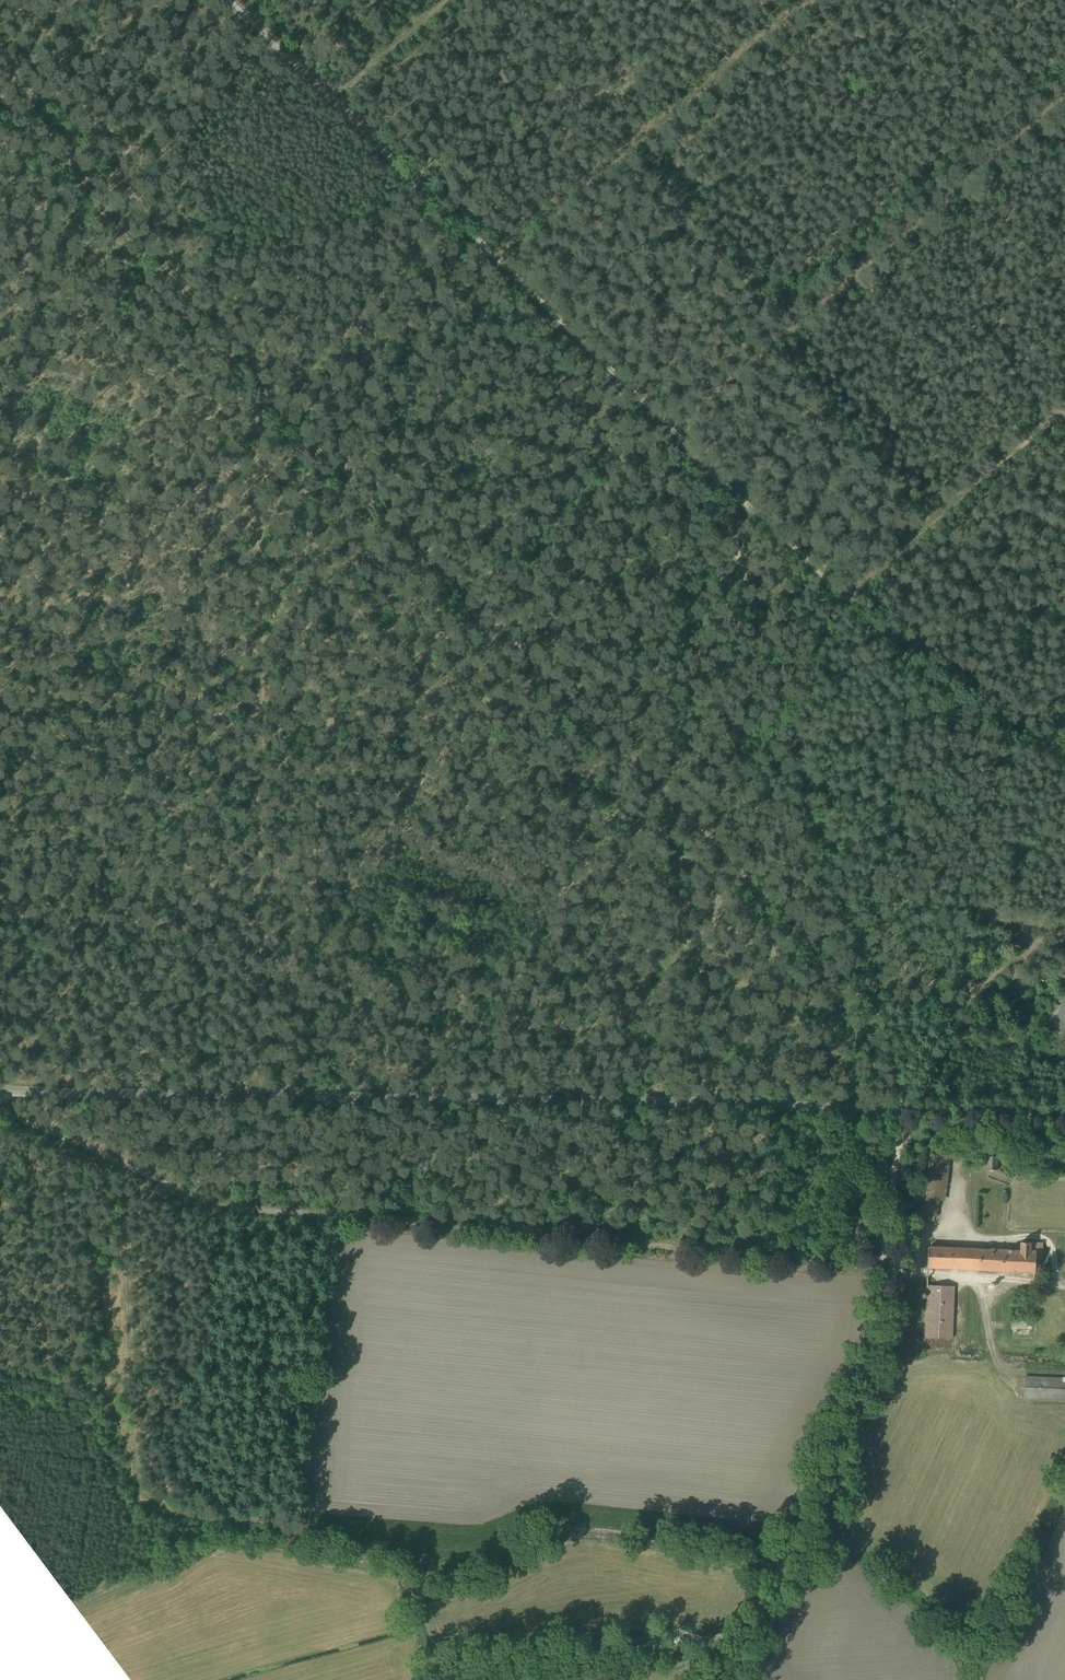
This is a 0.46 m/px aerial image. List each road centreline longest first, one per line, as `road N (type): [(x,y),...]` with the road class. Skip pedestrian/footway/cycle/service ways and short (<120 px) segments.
road 1 (track): [(0,109),(243,347),(270,409),(871,1003)]
road 2 (unclassified): [(0,1089),(1064,1116)]
road 3 (track): [(0,1111),(214,1204),(884,1269)]
road 4 (track): [(673,436),(225,0)]
road 5 (track): [(871,1003),(716,503),(717,478)]
road 6 (track): [(673,436),(1064,95)]
road 7 (track): [(734,1679),(863,1377),(884,1269)]
road 8 (track): [(805,0),(492,261)]
road 9 (track): [(1064,404),(837,598)]
road 10 (track): [(884,1269),(904,1110),(871,1003)]
road 11 (track): [(1030,745),(939,698),(837,598)]
road 12 (track): [(121,1398),(124,1167)]
road 13 (track): [(884,1269),(1064,1286)]
road 14 (track): [(837,598),(717,478)]
road 15 (track): [(327,100),(444,0)]

